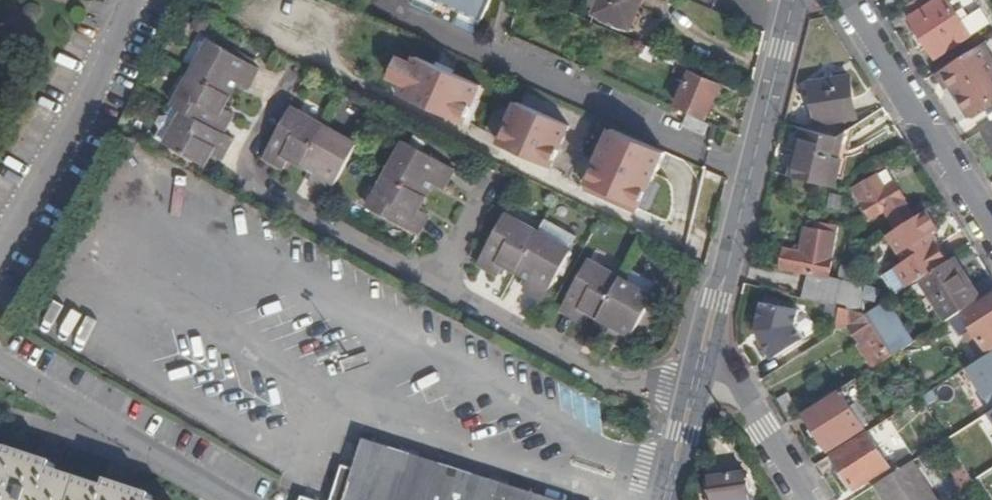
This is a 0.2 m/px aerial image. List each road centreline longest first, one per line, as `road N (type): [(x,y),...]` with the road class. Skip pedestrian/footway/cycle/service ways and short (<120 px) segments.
road 1 (tertiary): [(793,0),(700,366)]
road 2 (residential): [(129,0),(79,111),(0,248)]
road 3 (residential): [(842,0),(991,232)]
road 4 (residential): [(0,367),(234,499)]
road 5 (residential): [(810,499),(726,373),(700,366)]
road 6 (tertiary): [(700,366),(668,499)]

